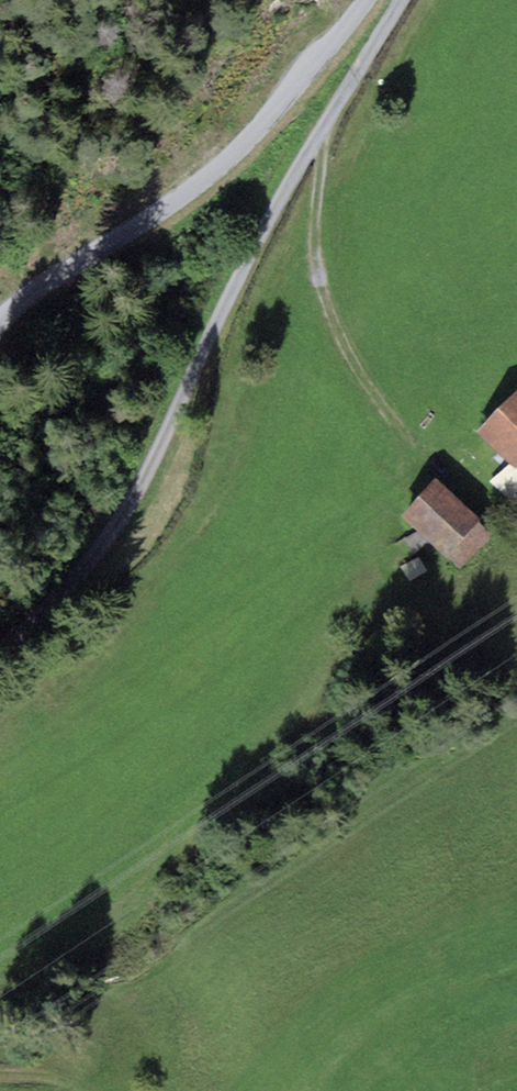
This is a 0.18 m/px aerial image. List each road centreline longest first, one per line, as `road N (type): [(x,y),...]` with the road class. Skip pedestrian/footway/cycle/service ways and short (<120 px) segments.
road 1 (track): [(0,641),(86,558),(131,492),(295,171),(400,0)]
road 2 (unclassified): [(0,322),(231,157),(366,0)]

